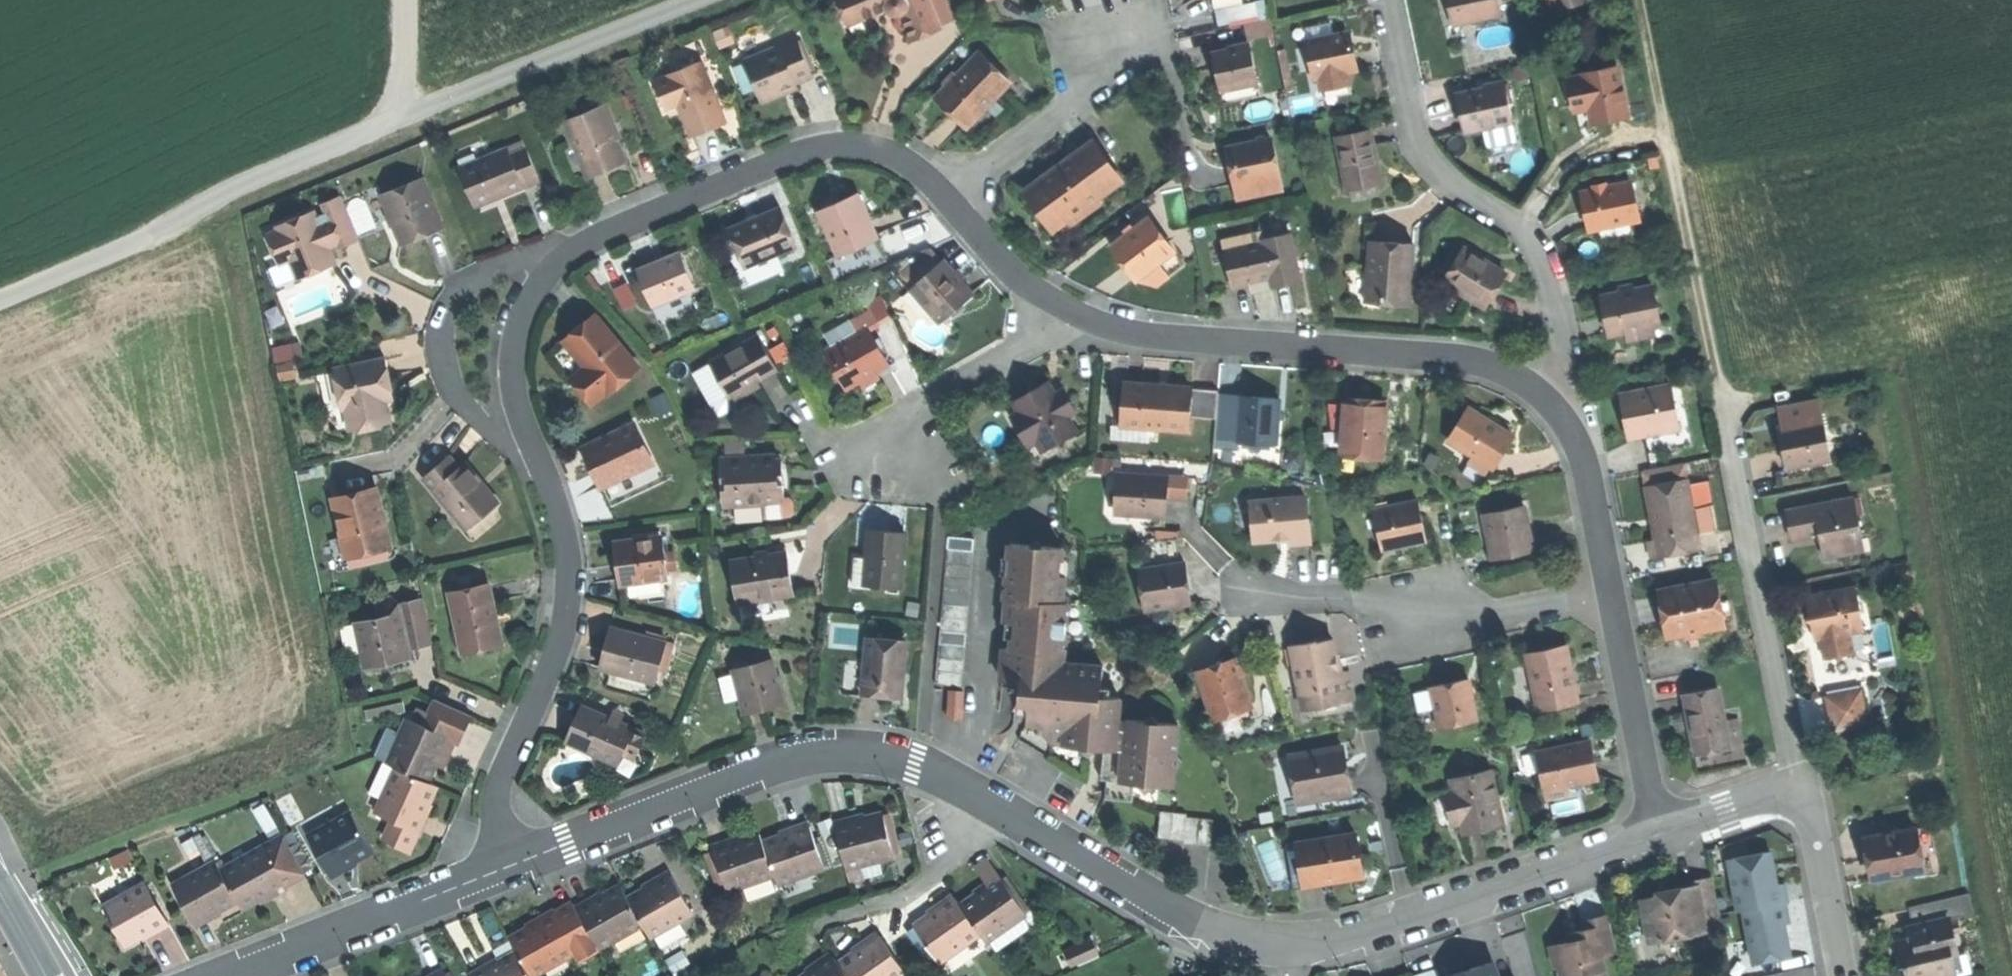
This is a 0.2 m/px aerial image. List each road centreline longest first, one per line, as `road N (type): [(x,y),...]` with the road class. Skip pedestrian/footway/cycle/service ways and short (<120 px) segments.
road 1 (residential): [(952,199),(898,156),(851,145),(806,149),(593,241),(537,289),(514,348),(515,401),(557,508),(569,577),(557,647),(496,786),(502,866)]
road 2 (track): [(737,0),(0,300)]
road 3 (residential): [(502,866),(749,770),(820,753),(911,767),(994,811)]
road 4 (residential): [(1560,413),(1484,364),(1165,339),(1065,310)]
road 5 (residential): [(1560,413),(1565,328),(1553,273),(1535,240),(1431,165),(1387,0)]
road 6 (track): [(1639,0),(1724,398)]
road 7 (residential): [(1724,398),(1798,793)]
road 8 (residential): [(1277,945),(1354,940),(1658,835)]
road 9 (residential): [(994,811),(1221,935),(1277,945)]
road 10 (residential): [(221,975),(502,866)]
road 11 (residential): [(1658,835),(1611,592)]
road 12 (residential): [(1065,310),(916,407),(881,462)]
road 13 (residential): [(952,199),(1080,97),(1120,45)]
road 14 (residential): [(1239,587),(1427,621)]
road 15 (residential): [(1798,793),(1814,817),(1844,975)]
road 16 (residential): [(1611,592),(1585,467),(1560,413)]
road 17 (residential): [(1611,592),(1427,621)]
road 18 (residential): [(994,811),(926,887),(870,915)]
road 19 (residential): [(1065,310),(1013,273),(952,199)]
road 20 (residential): [(1658,835),(1798,793)]
road 21 (track): [(400,0),(394,137)]

